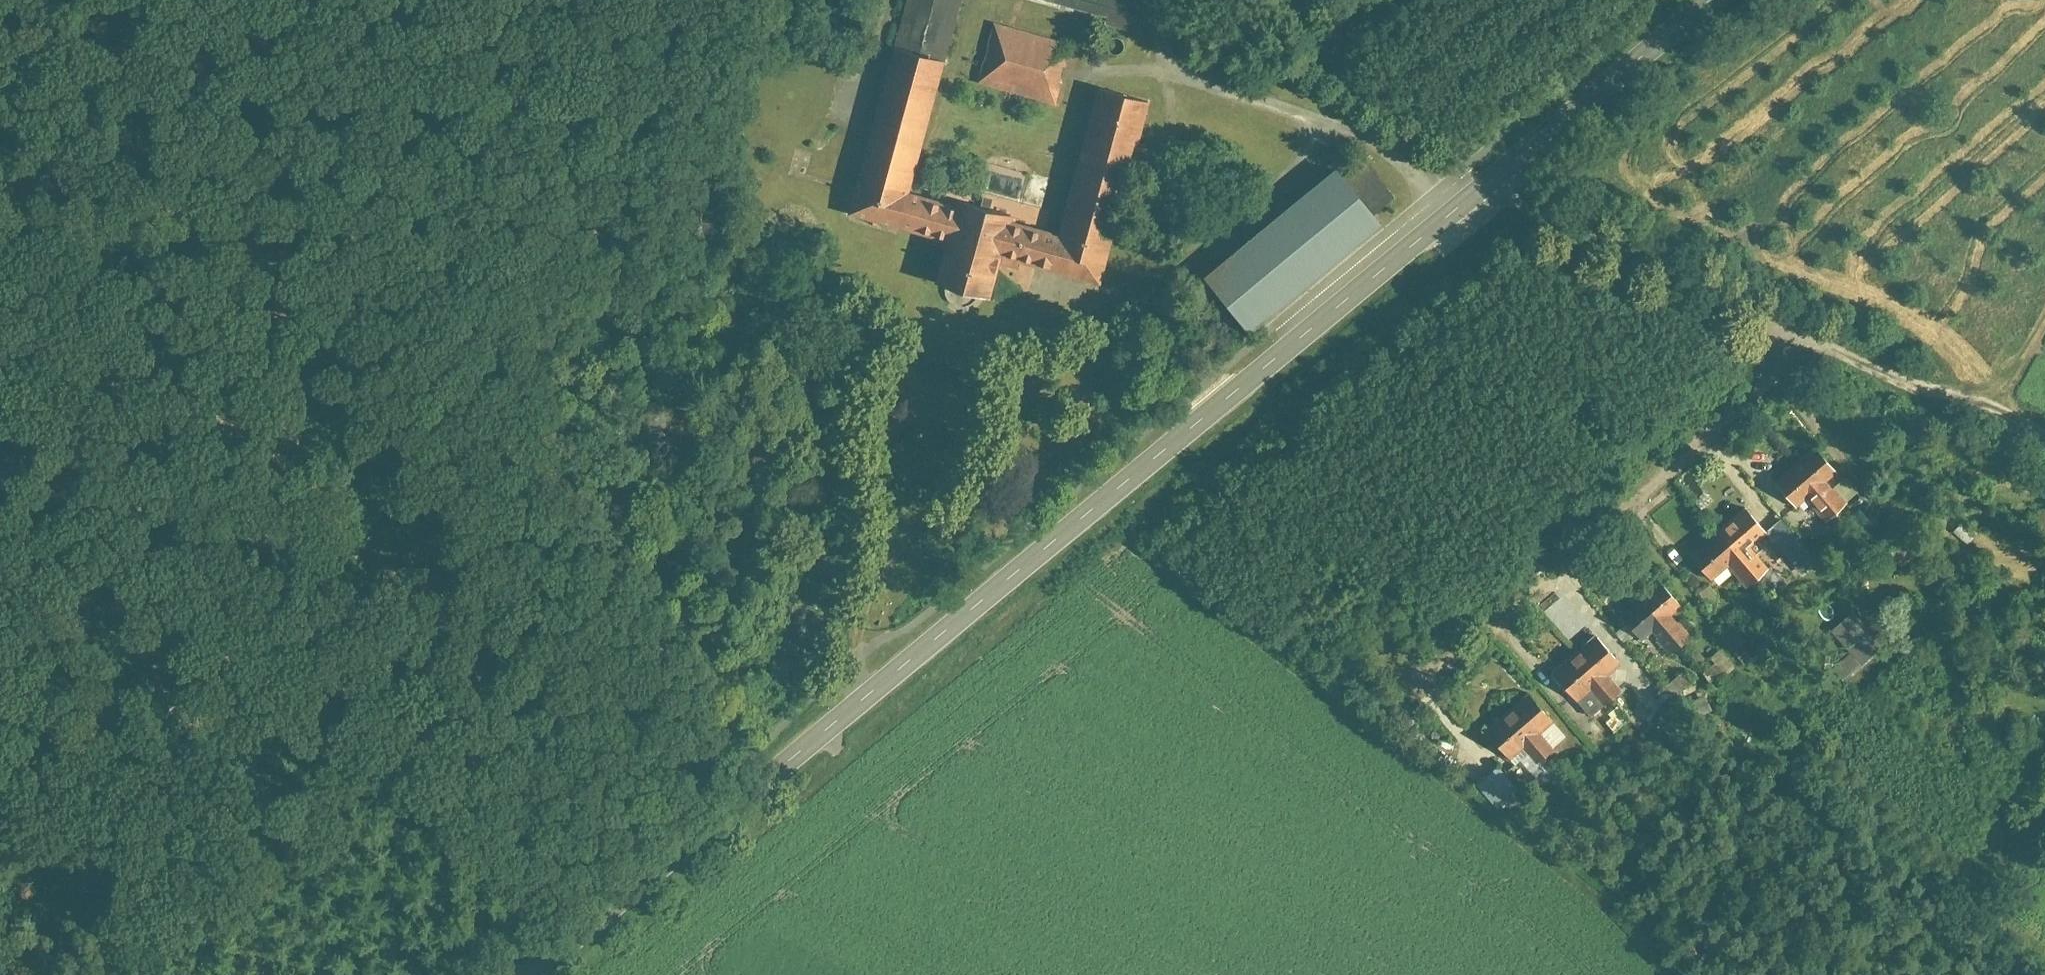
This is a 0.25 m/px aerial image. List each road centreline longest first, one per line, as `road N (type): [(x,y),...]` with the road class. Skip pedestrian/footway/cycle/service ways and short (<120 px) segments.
road 1 (tertiary): [(1486,188),(539,974)]
road 2 (residential): [(1486,188),(1794,326),(1793,352),(1772,385),(1416,686)]
road 3 (tertiary): [(1714,0),(1486,188)]
road 4 (track): [(2044,449),(1794,326)]

